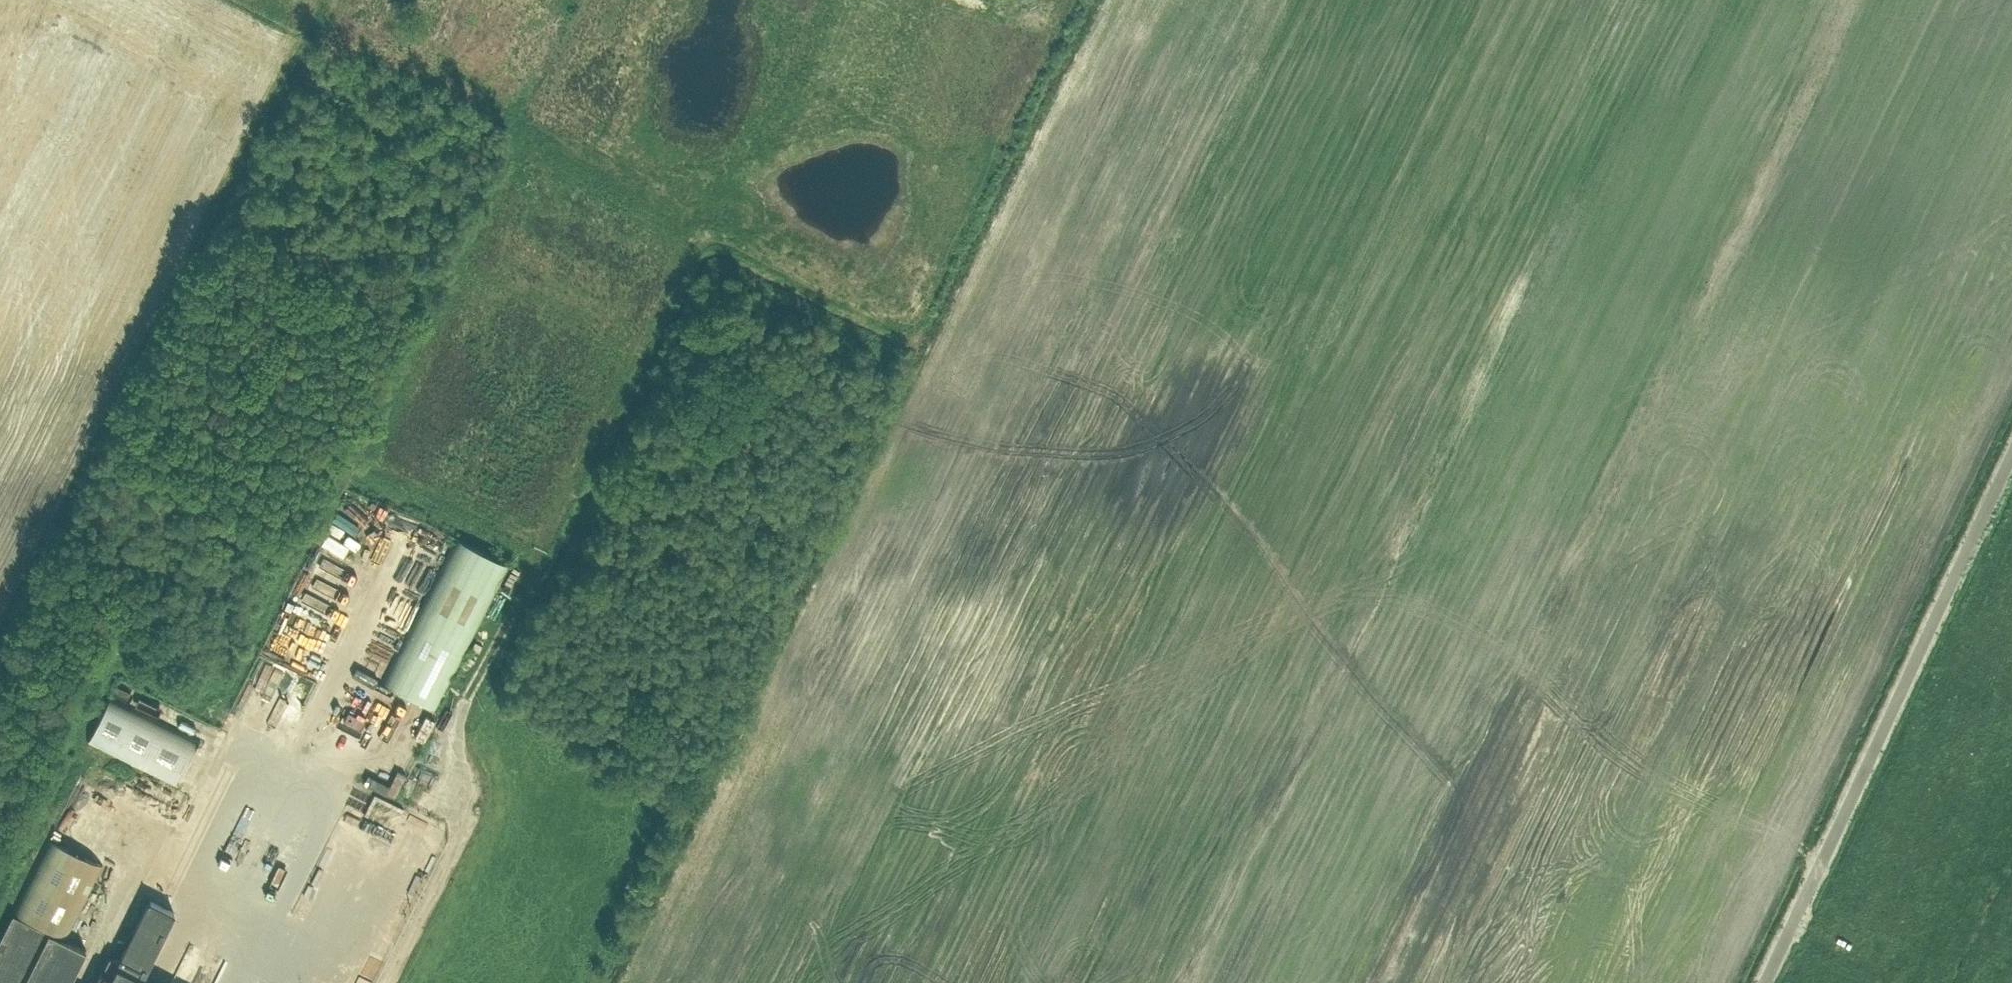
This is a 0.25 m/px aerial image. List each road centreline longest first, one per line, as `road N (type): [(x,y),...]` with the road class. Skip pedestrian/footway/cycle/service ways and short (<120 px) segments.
road 1 (unclassified): [(1762,982),(2011,454)]

